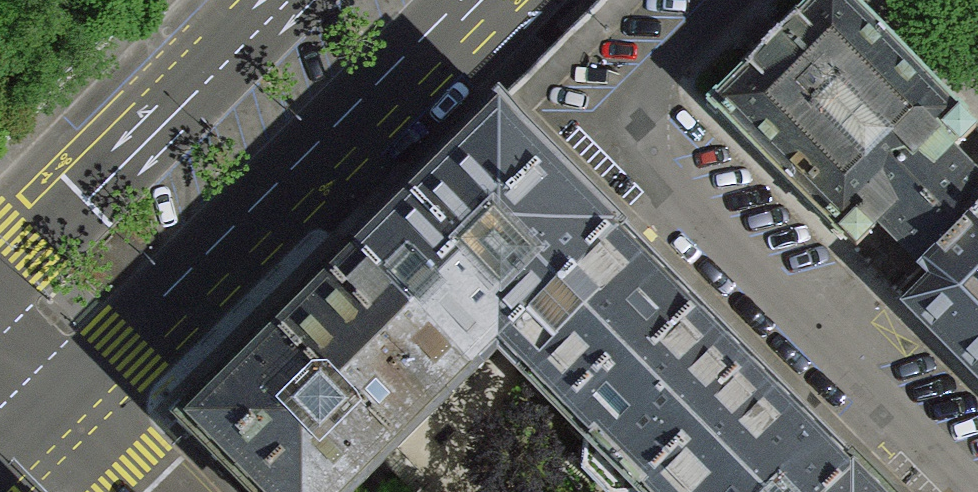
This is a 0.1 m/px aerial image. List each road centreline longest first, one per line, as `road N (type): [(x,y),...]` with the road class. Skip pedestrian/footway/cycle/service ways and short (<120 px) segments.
road 1 (residential): [(722,0),(675,46),(651,84),(645,109),(654,160),(679,203),(974,491)]
road 2 (secondary): [(53,412),(483,0)]
road 3 (secondary): [(269,0),(0,262)]

